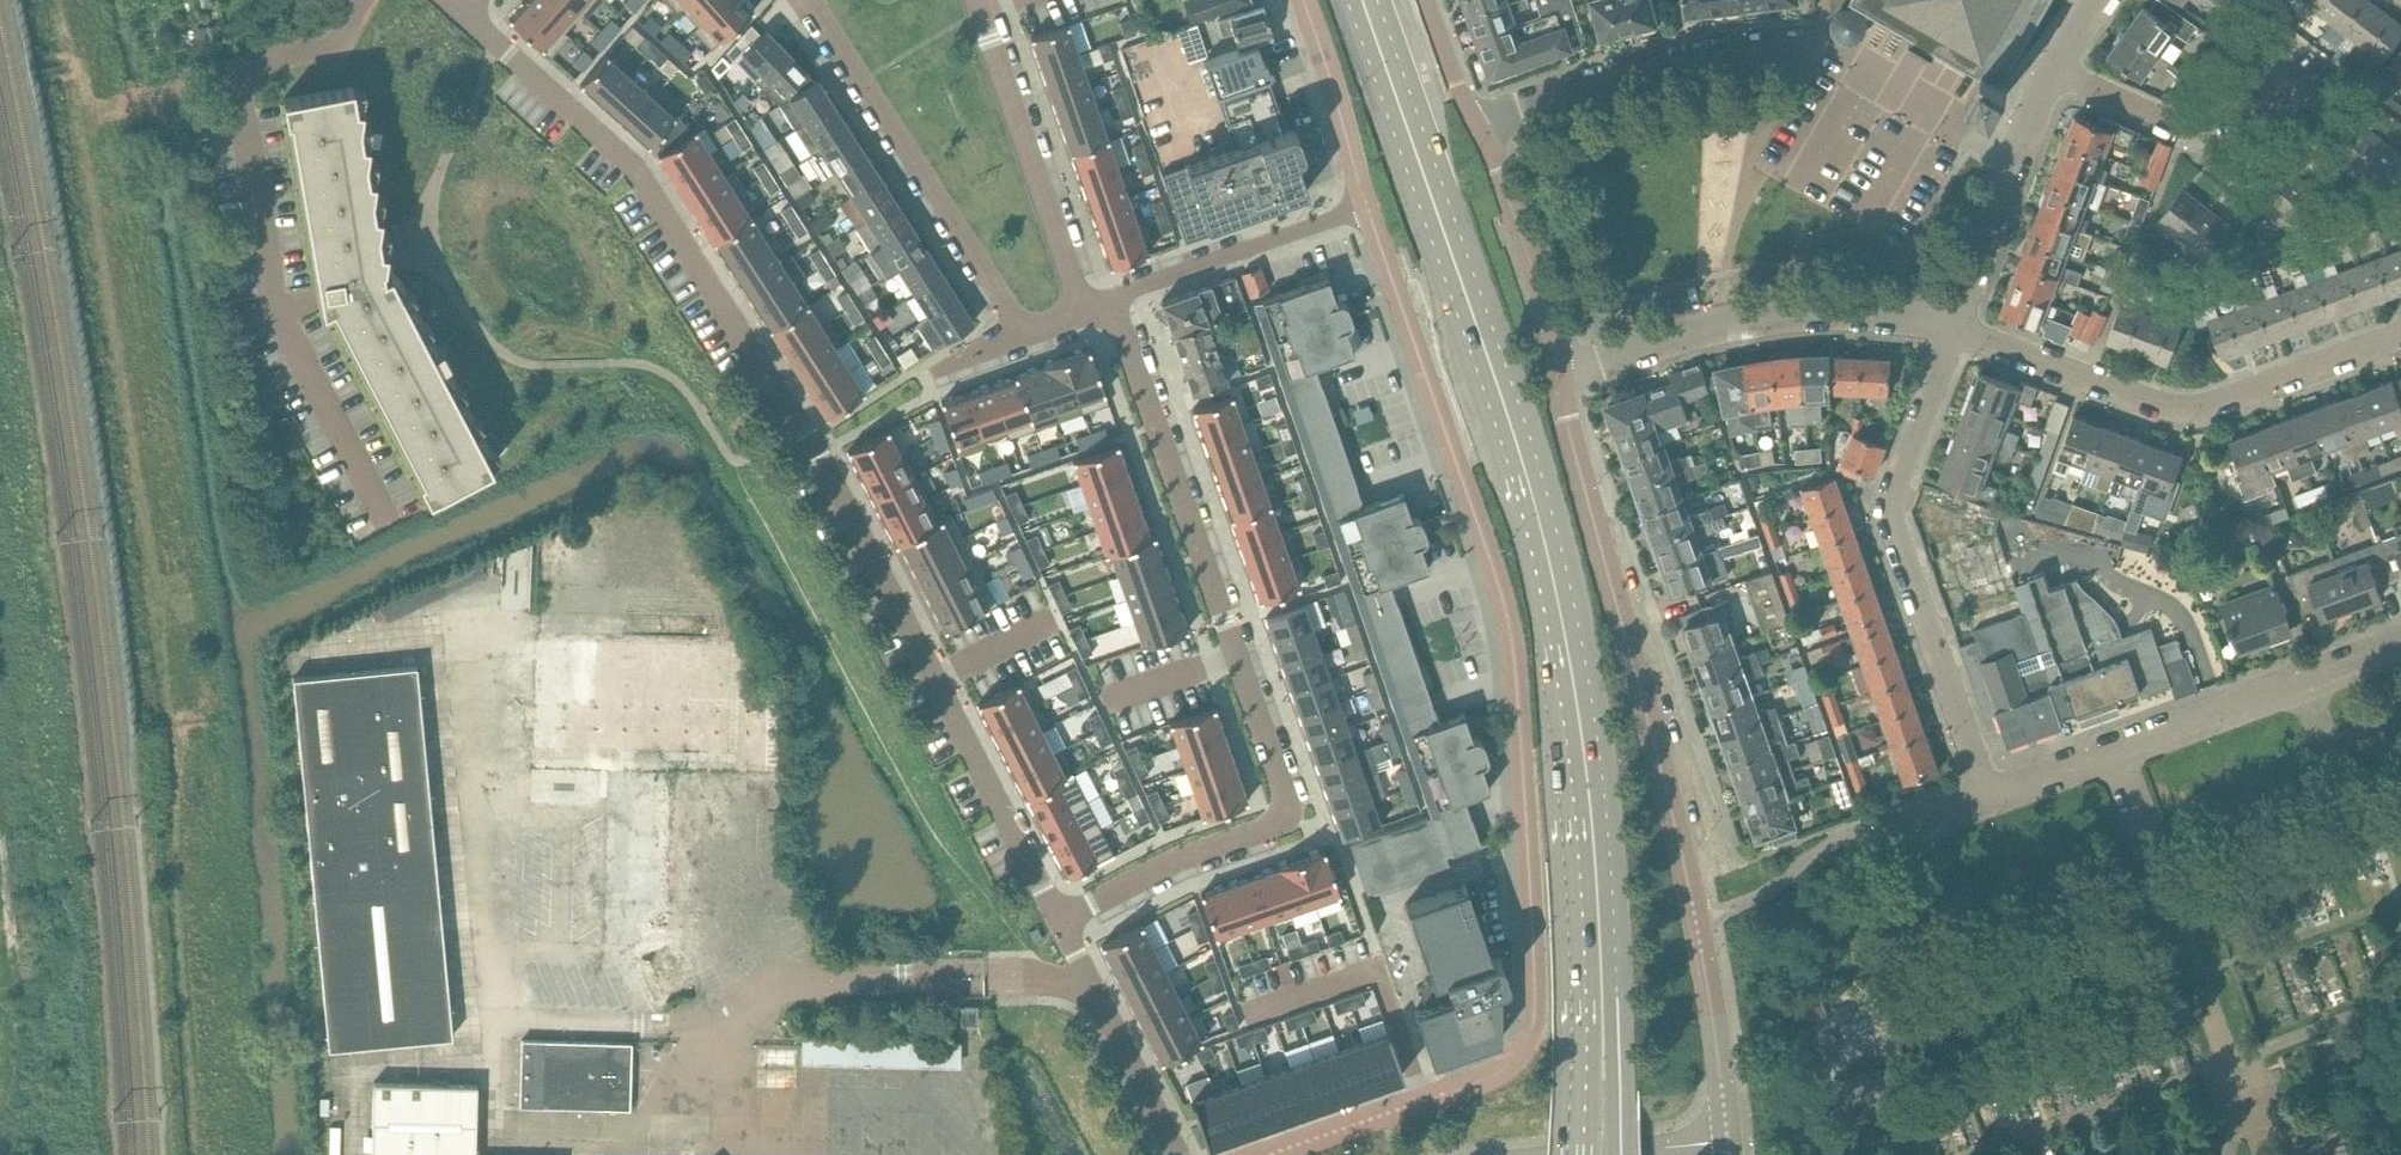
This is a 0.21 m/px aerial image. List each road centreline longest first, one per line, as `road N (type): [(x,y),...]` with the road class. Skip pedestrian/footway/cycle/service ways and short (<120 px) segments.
road 1 (unclassified): [(1274,1154),(1495,1078),(1523,1050),(1533,1011),(1513,650),(1367,205)]
road 2 (secondary): [(1603,1039),(1583,746),(1546,551),(1363,0)]
road 3 (residential): [(1058,917),(818,445),(635,162)]
road 4 (residential): [(1058,917),(1172,859),(1284,817),(1285,798),(1109,301)]
road 5 (residential): [(1729,1142),(1689,880),(1559,371)]
road 6 (residential): [(368,0),(343,44),(248,67),(236,85),(280,308),(390,526)]
road 7 (residential): [(1989,799),(1888,512),(1953,329)]
road 8 (residential): [(1953,329),(2185,410),(2400,337)]
road 9 (residential): [(1559,371),(1803,313),(1953,329)]
road 10 (residential): [(1479,132),(1681,64),(1819,46),(1824,0)]
road 11 (residential): [(810,0),(1019,334)]
road 12 (residential): [(1953,329),(2051,70),(2104,0)]
road 13 (residential): [(979,0),(1084,308)]
road 14 (residential): [(2113,755),(2400,648)]
road 15 (residential): [(1109,301),(1367,205)]
road 16 (residential): [(1175,1154),(1058,917)]
road 17 (residential): [(1559,371),(1553,325),(1479,132)]
road 18 (residential): [(464,7),(534,79),(635,162)]
road 19 (unclassified): [(1367,205),(1300,0)]
road 20 (residential): [(1479,132),(1427,0)]
road 21 (residential): [(1989,799),(2113,755)]

